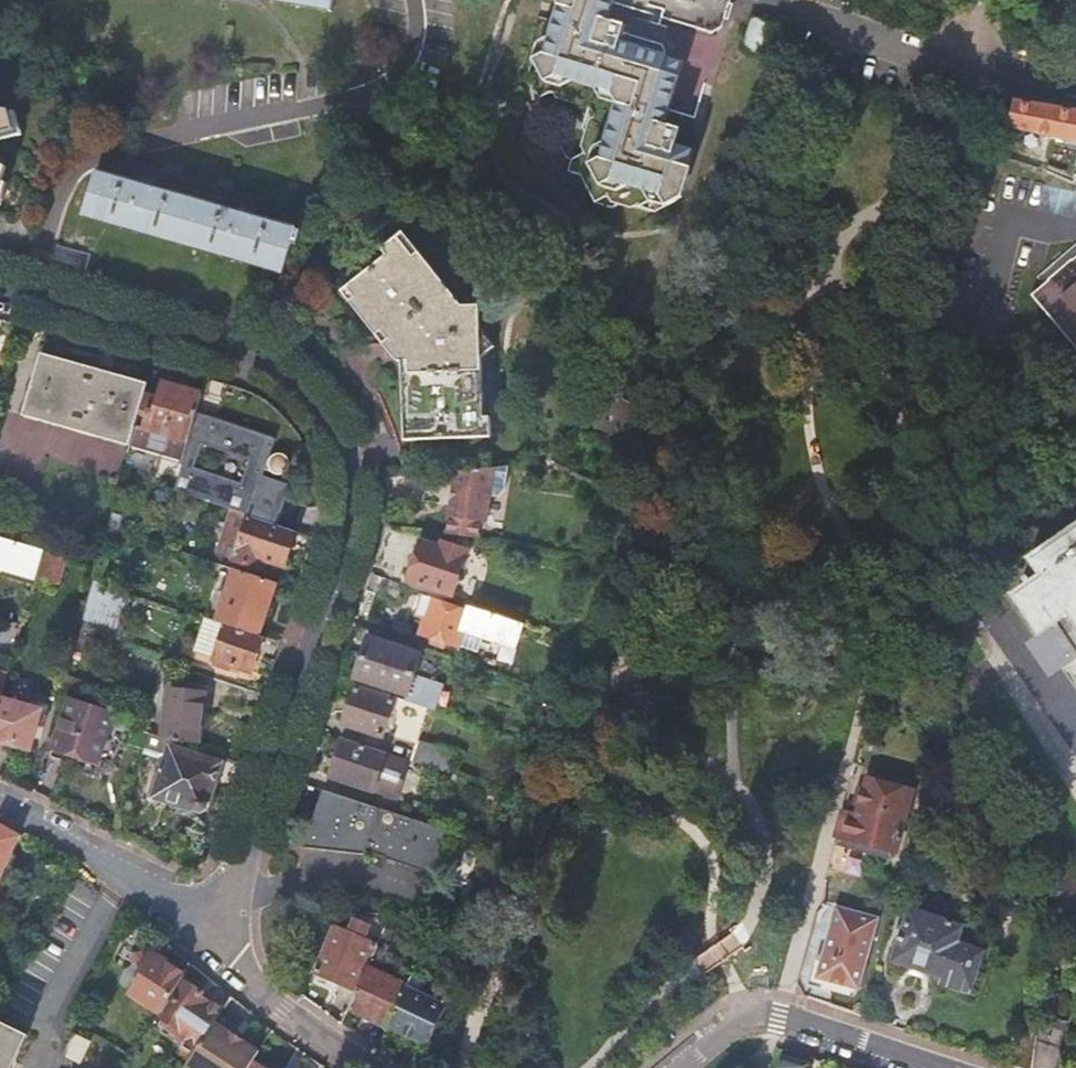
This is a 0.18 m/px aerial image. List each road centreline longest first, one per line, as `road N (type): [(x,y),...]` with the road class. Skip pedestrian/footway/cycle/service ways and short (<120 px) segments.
road 1 (residential): [(0,286),(282,365),(316,394),(339,431),(347,501),(337,571),(199,937)]
road 2 (residential): [(753,3),(1075,87)]
road 3 (residential): [(930,1067),(759,1015),(726,1024),(672,1067)]
road 4 (residential): [(199,937),(74,842),(0,804)]
road 5 (residential): [(359,1067),(199,937)]

